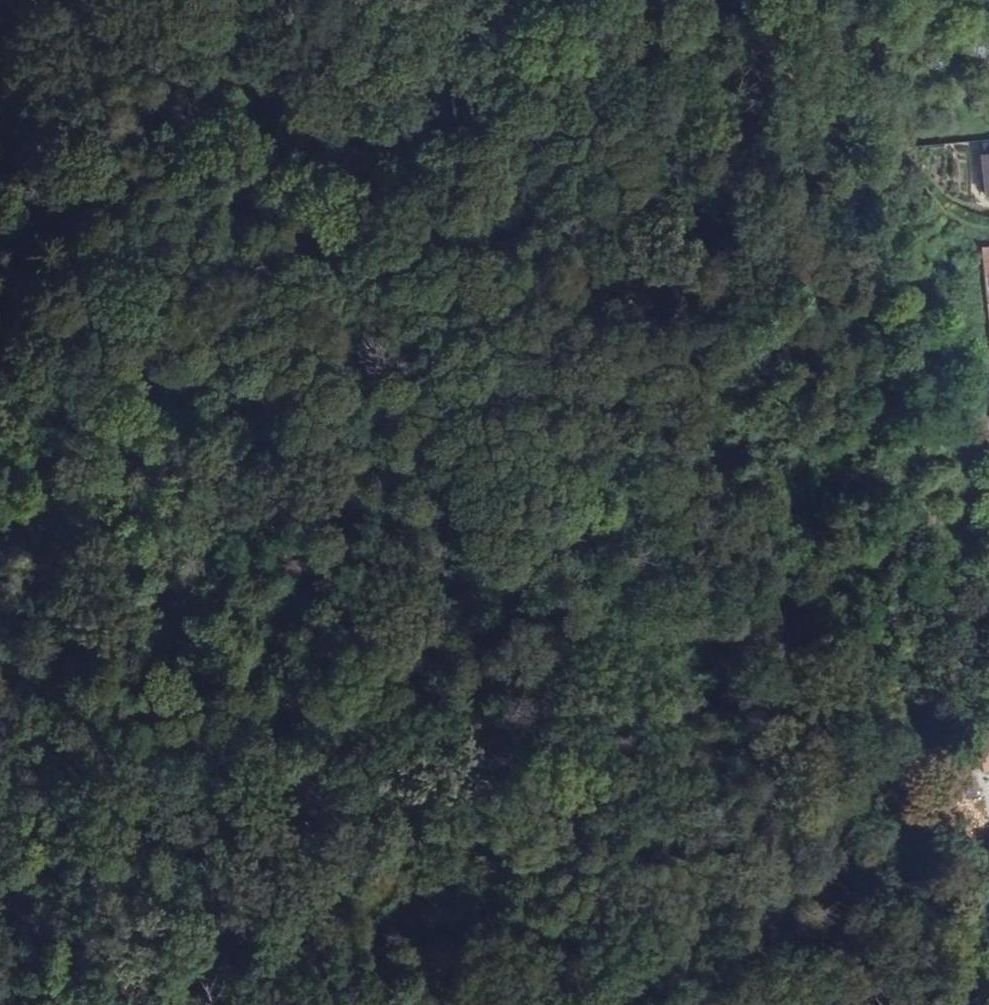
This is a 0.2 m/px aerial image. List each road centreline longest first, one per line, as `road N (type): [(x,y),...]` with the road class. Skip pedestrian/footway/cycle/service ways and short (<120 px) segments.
road 1 (track): [(0,515),(67,533),(138,573),(234,639),(302,716),(325,760),(330,836),(320,1004)]

